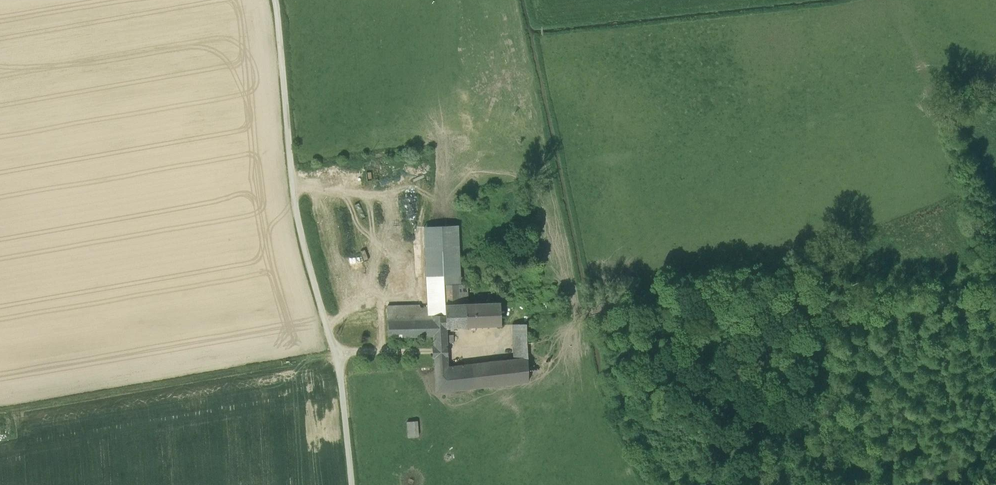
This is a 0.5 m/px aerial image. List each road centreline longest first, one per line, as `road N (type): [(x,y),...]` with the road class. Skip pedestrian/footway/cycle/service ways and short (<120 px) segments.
road 1 (unclassified): [(352,484),(338,357),(291,213),(286,0)]
road 2 (track): [(995,305),(845,316),(751,365),(737,454)]
road 3 (track): [(0,409),(338,357)]

